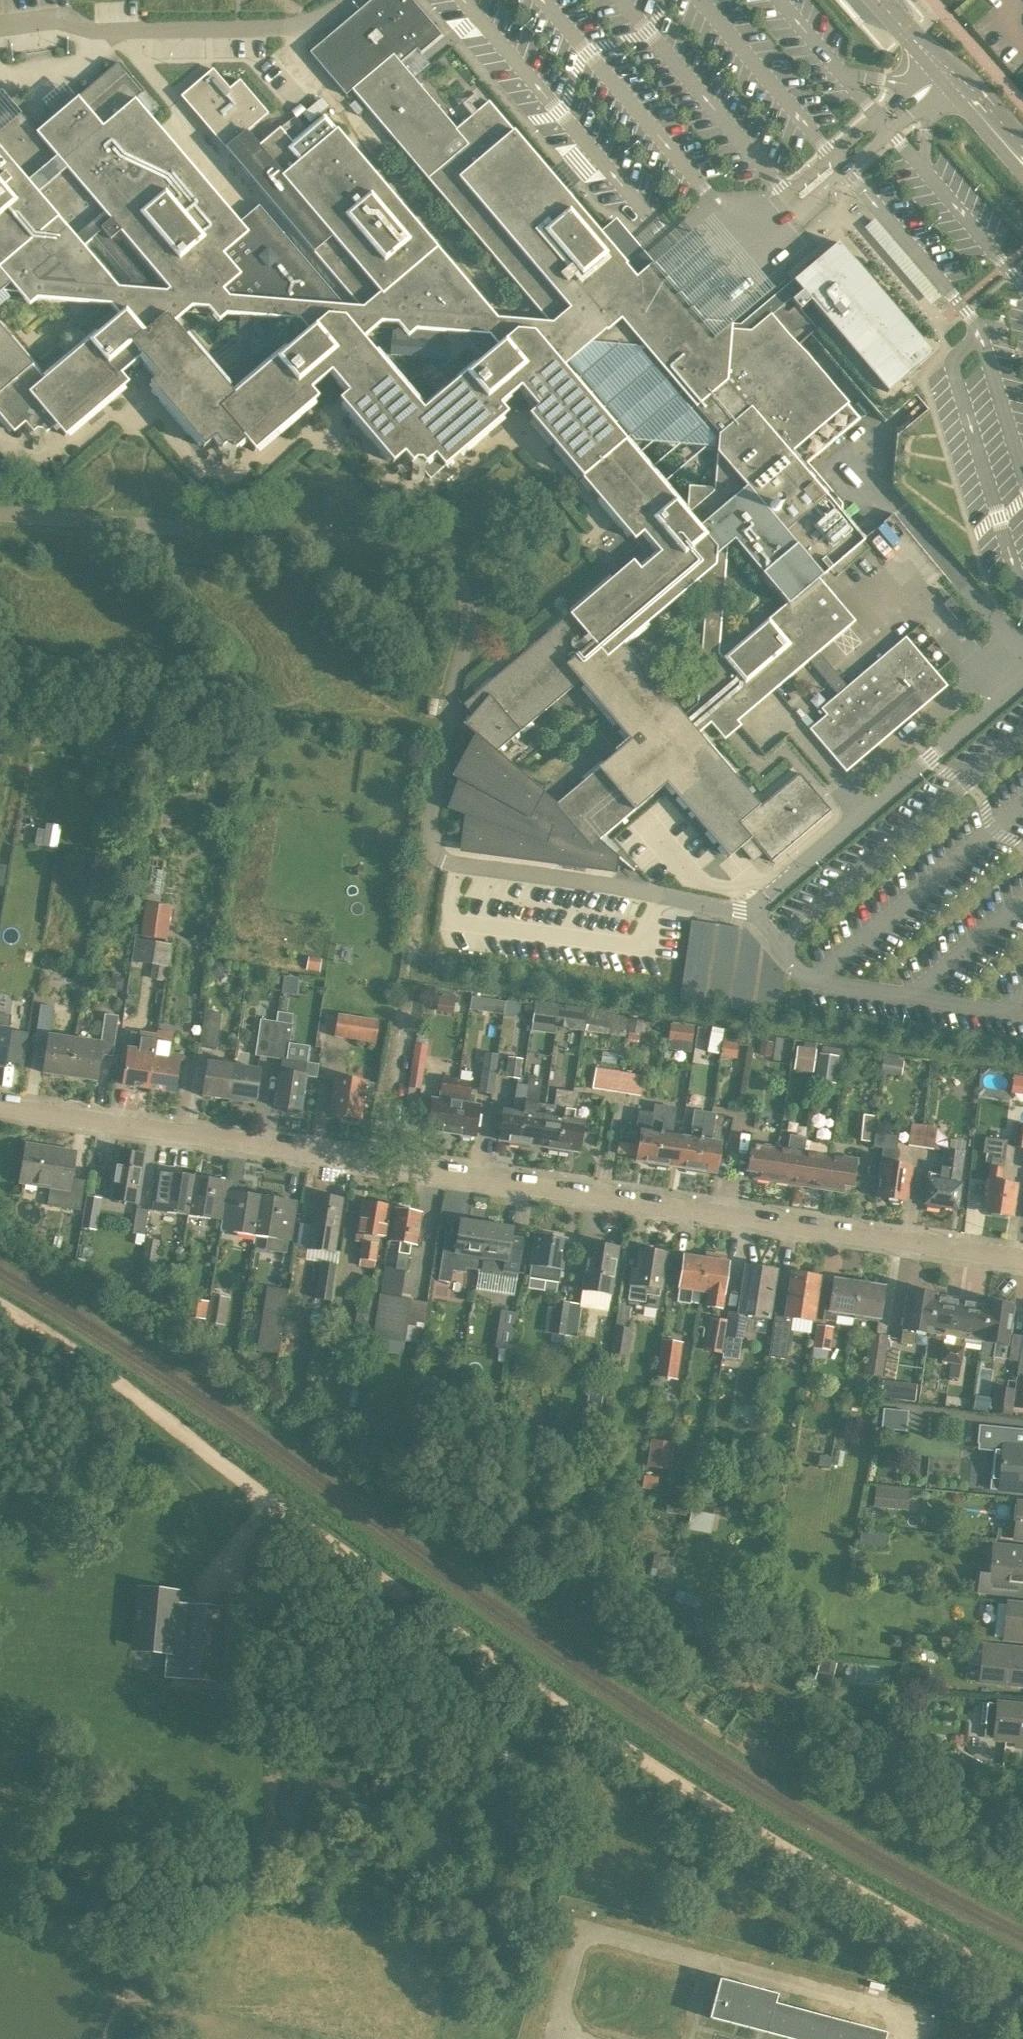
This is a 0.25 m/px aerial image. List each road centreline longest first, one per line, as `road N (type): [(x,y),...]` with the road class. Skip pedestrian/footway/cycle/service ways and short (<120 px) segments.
road 1 (residential): [(1022,1260),(0,1104)]
road 2 (track): [(1014,2000),(582,1717)]
road 3 (track): [(328,1534),(105,1368),(0,1306)]
road 4 (track): [(582,1717),(328,1534)]
road 5 (tertiary): [(1022,151),(882,0)]

